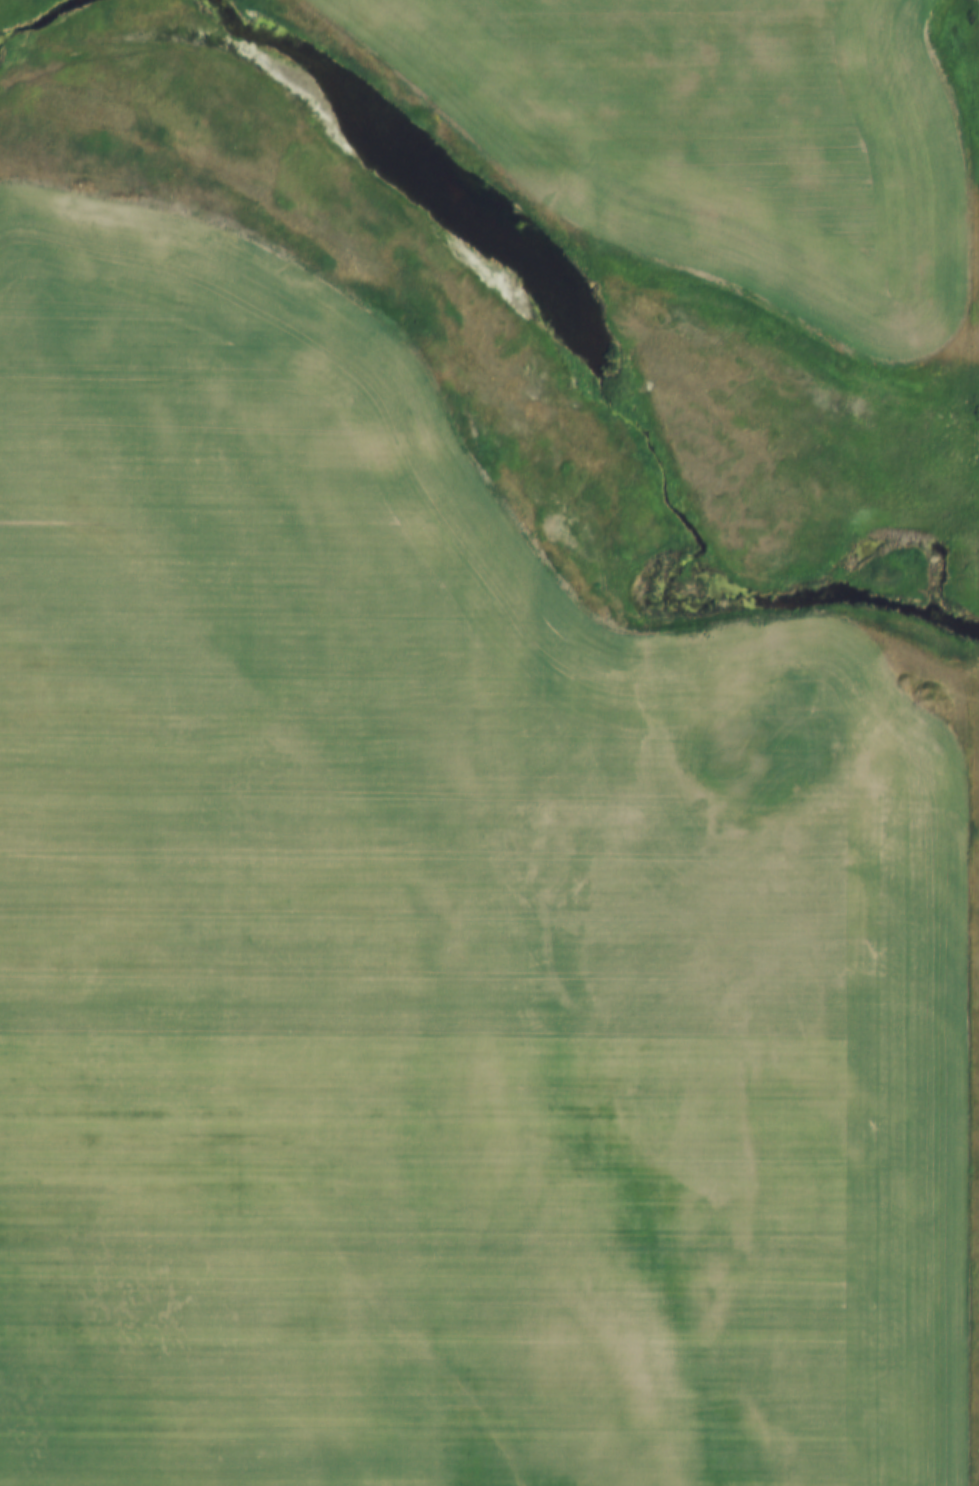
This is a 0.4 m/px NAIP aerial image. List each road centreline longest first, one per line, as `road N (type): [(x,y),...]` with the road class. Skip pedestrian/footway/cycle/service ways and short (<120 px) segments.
road 1 (track): [(969,336),(966,165),(922,0)]

